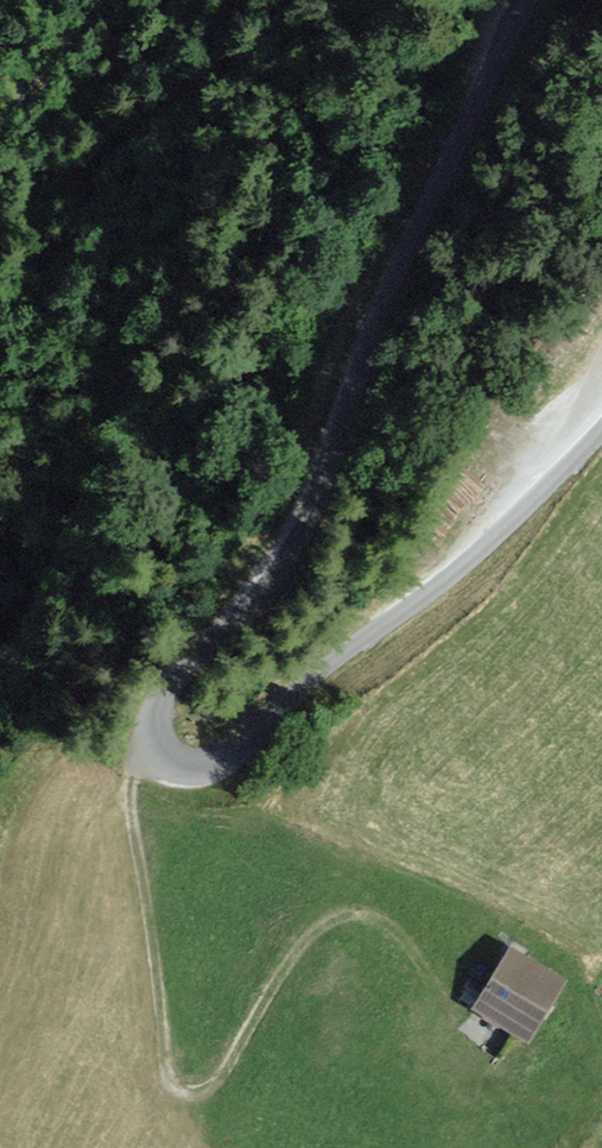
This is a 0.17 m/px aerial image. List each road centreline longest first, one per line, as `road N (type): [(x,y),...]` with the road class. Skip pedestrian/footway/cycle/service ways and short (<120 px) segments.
road 1 (unclassified): [(516,0),(435,147),(281,528),(231,614),(158,700),(152,736),(163,753),(200,761),(240,747),(479,544),(601,419)]
road 2 (track): [(445,1008),(407,946),(365,924),(338,924),(292,957),(213,1090),(176,1087),(163,1060),(125,780),(152,736)]
road 3 (track): [(0,134),(98,0)]

